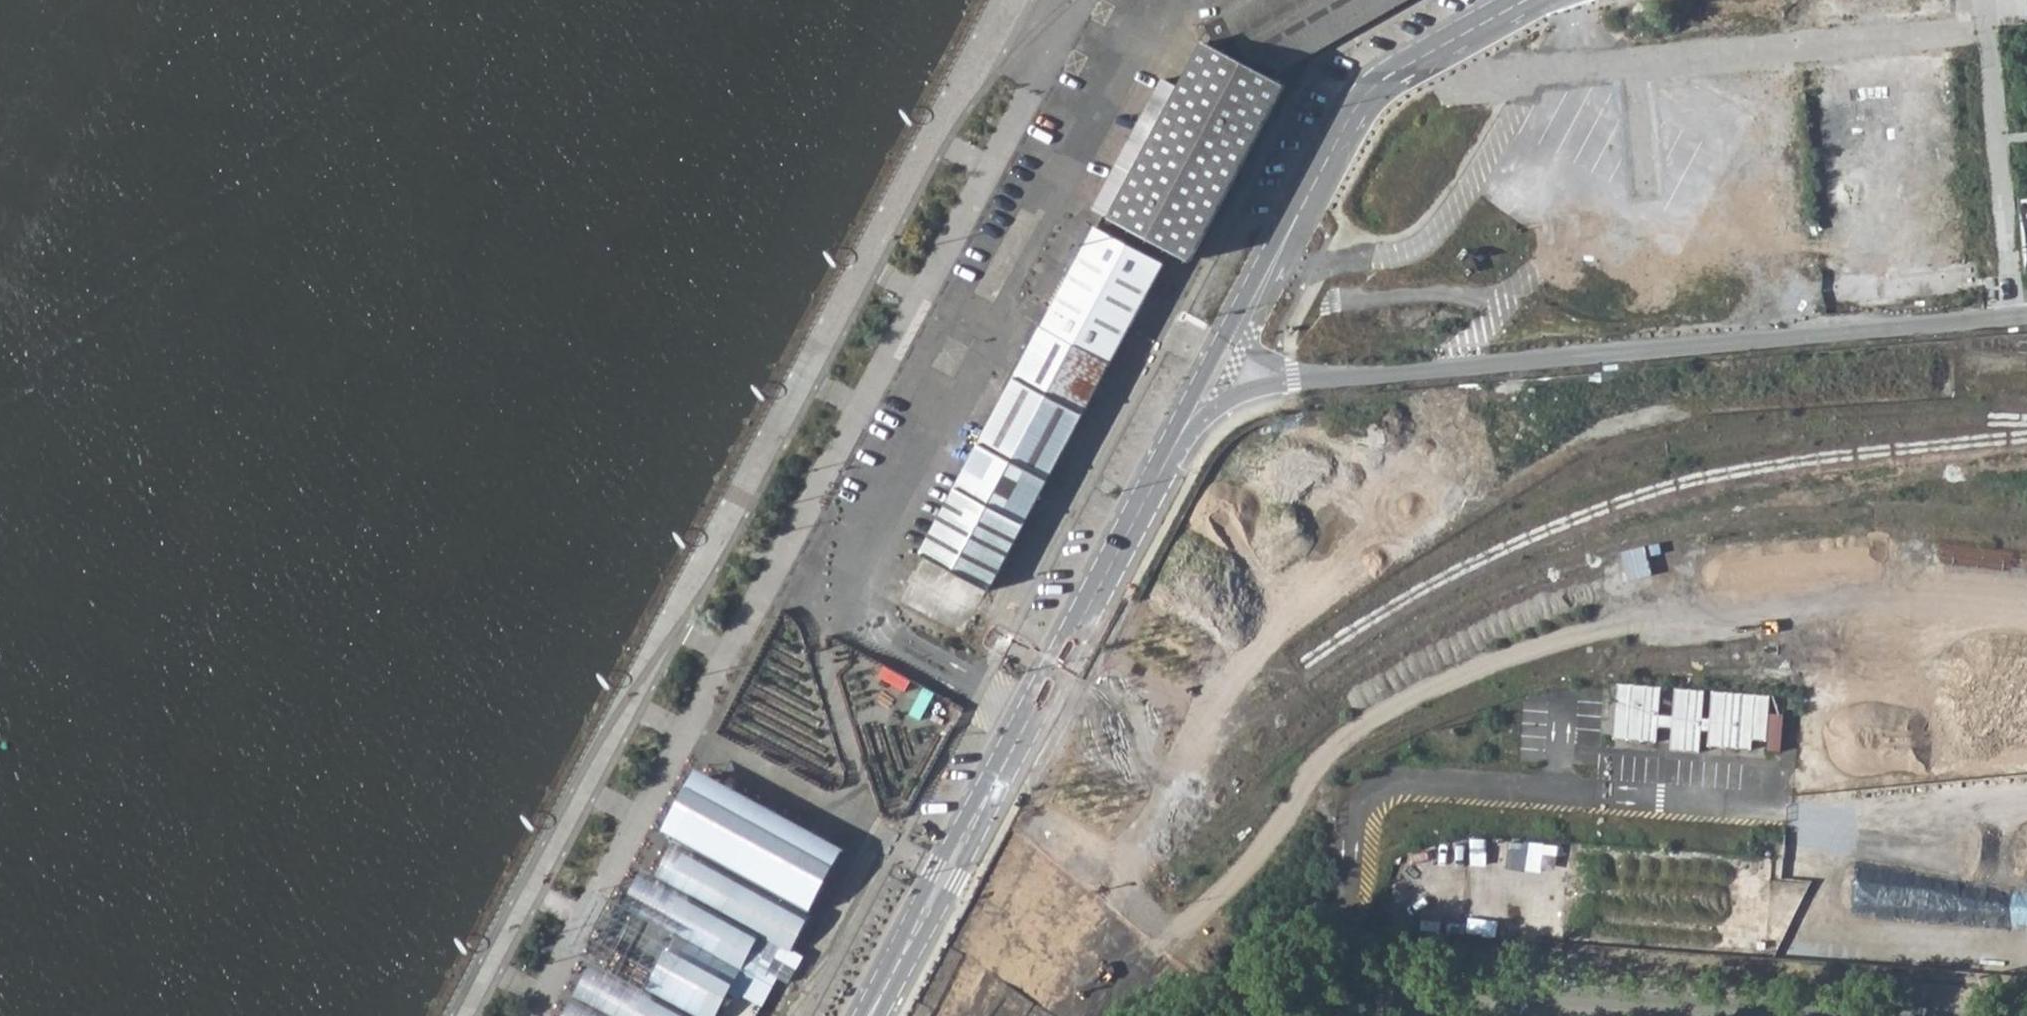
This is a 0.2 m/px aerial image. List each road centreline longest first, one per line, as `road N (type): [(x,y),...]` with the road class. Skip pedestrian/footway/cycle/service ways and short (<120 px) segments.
road 1 (secondary): [(1333,374),(2026,312)]
road 2 (secondary): [(1162,467),(870,1015)]
road 3 (secondary): [(1525,0),(1369,91),(1314,172),(1241,320)]
road 4 (residential): [(1654,1015),(1426,1004)]
road 5 (secondary): [(1162,467),(1199,420),(1242,392),(1333,374)]
road 6 (secondary): [(1241,320),(1162,467)]

